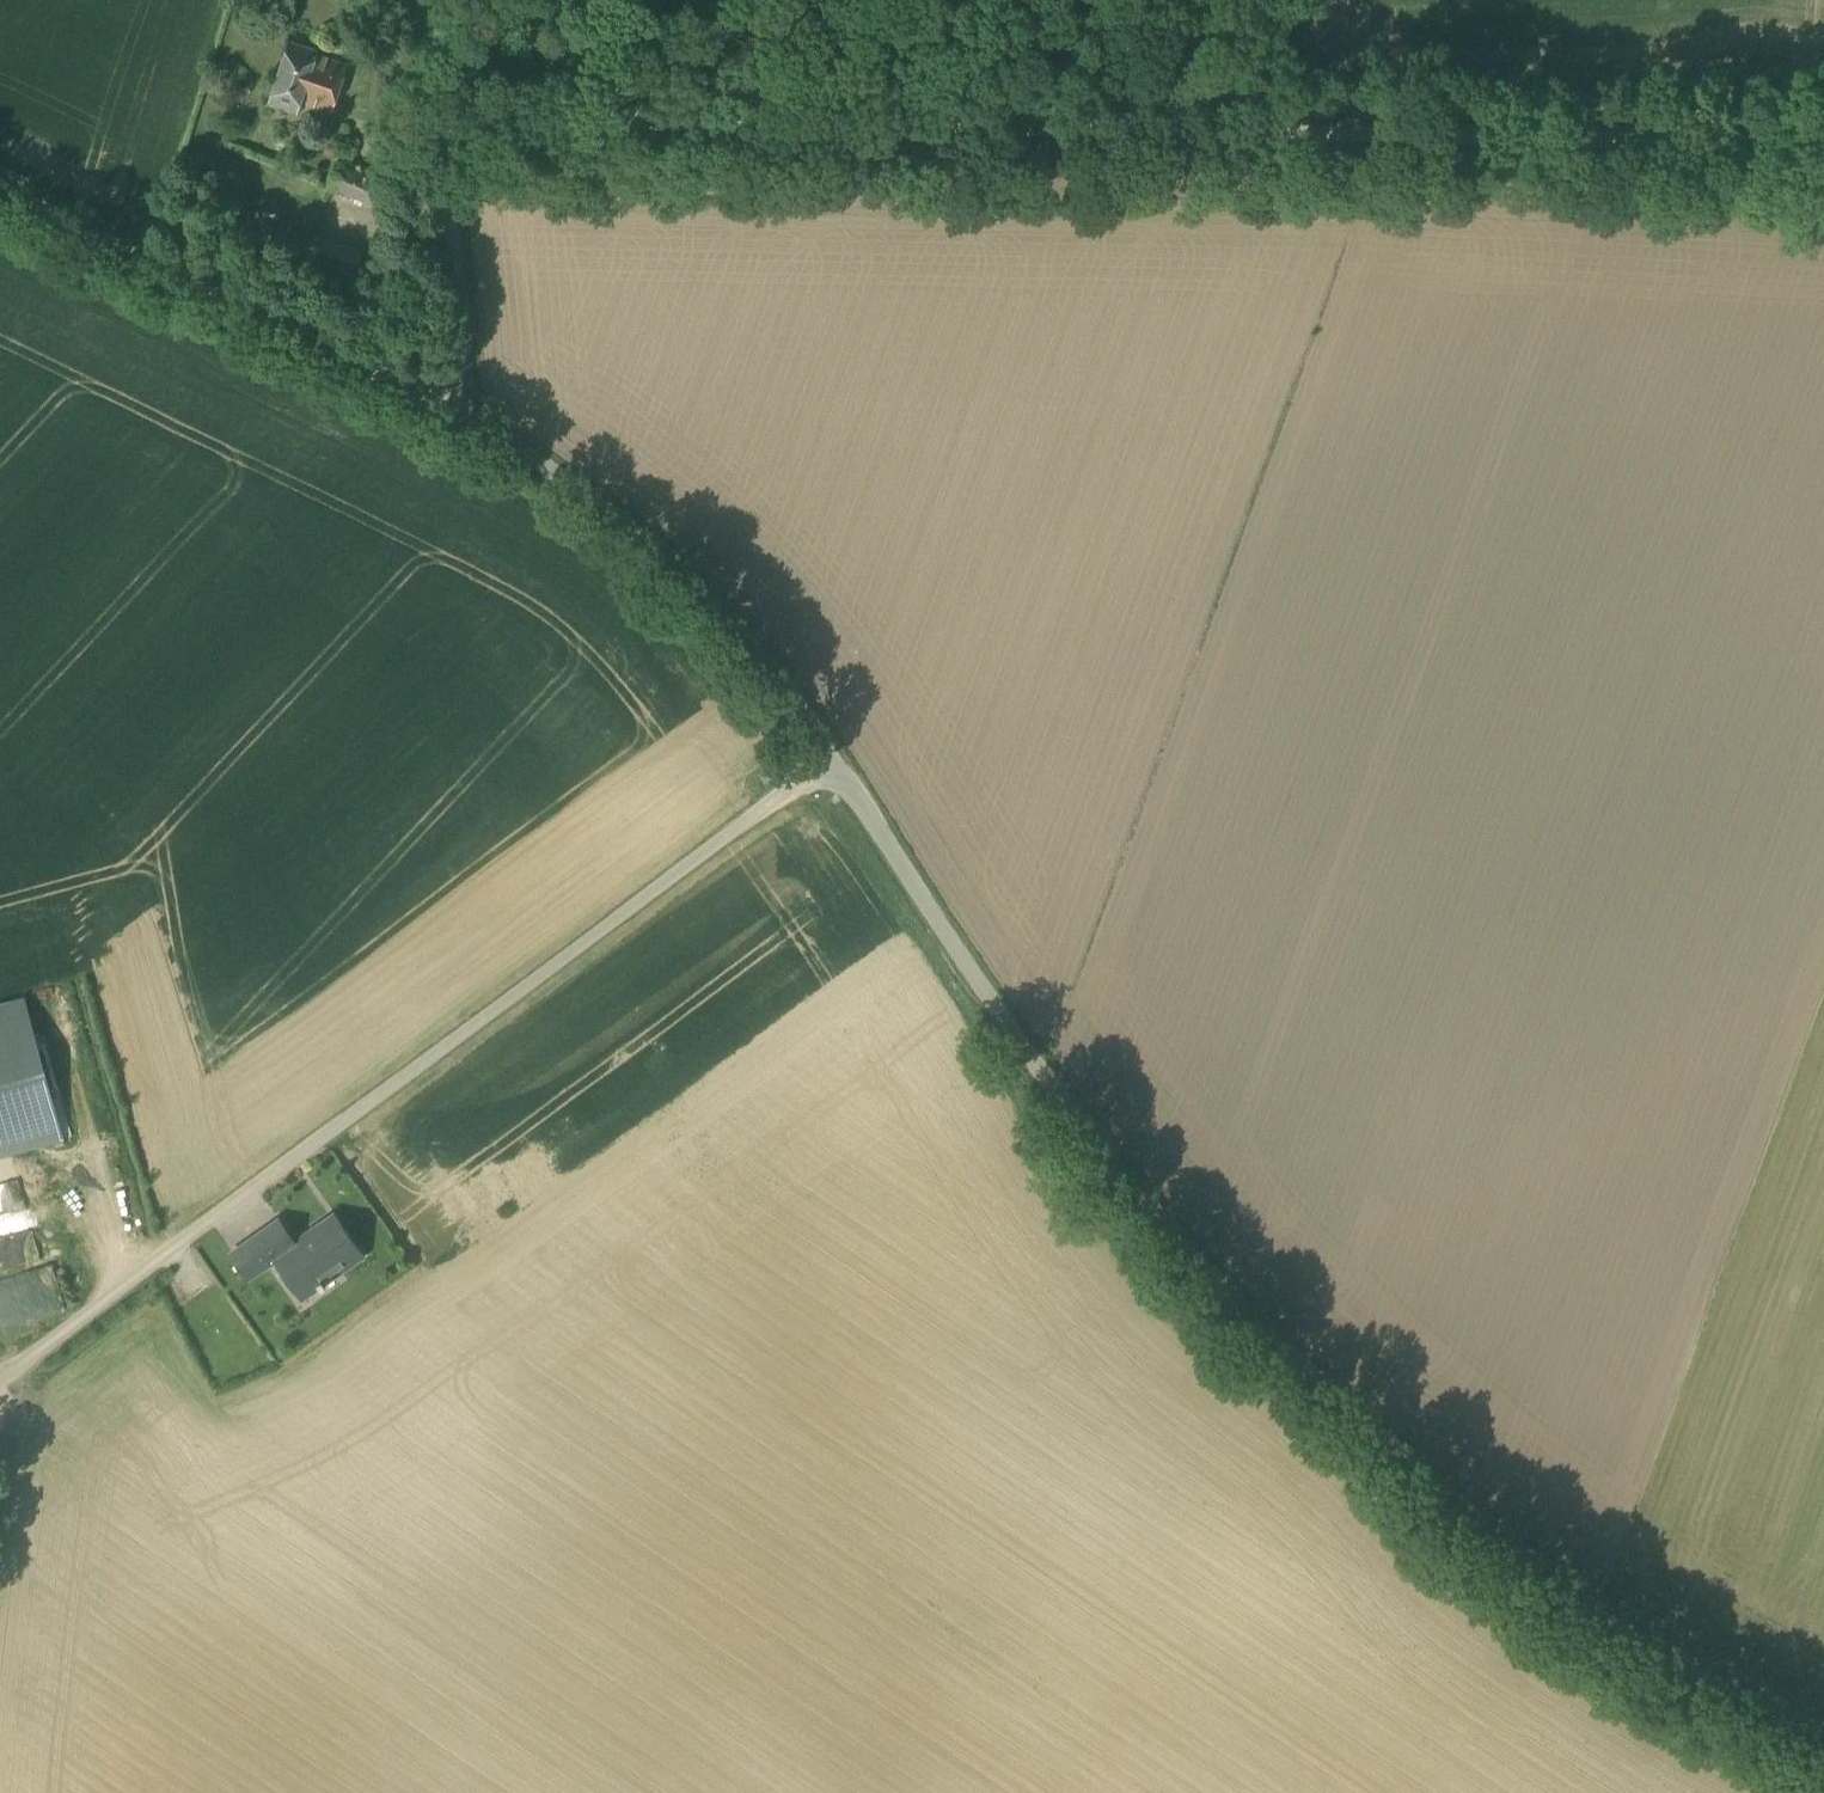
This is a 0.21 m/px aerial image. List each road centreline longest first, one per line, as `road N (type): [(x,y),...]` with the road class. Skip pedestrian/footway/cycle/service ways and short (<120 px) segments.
road 1 (unclassified): [(1823,1747),(1721,1705),(1483,1527),(1313,1375),(1154,1212),(986,997),(832,772),(744,621),(661,542),(444,407)]
road 2 (track): [(1823,149),(433,117)]
road 3 (unclassified): [(444,407),(0,184)]
road 4 (unclassified): [(444,407),(457,386),(462,332),(417,0)]

